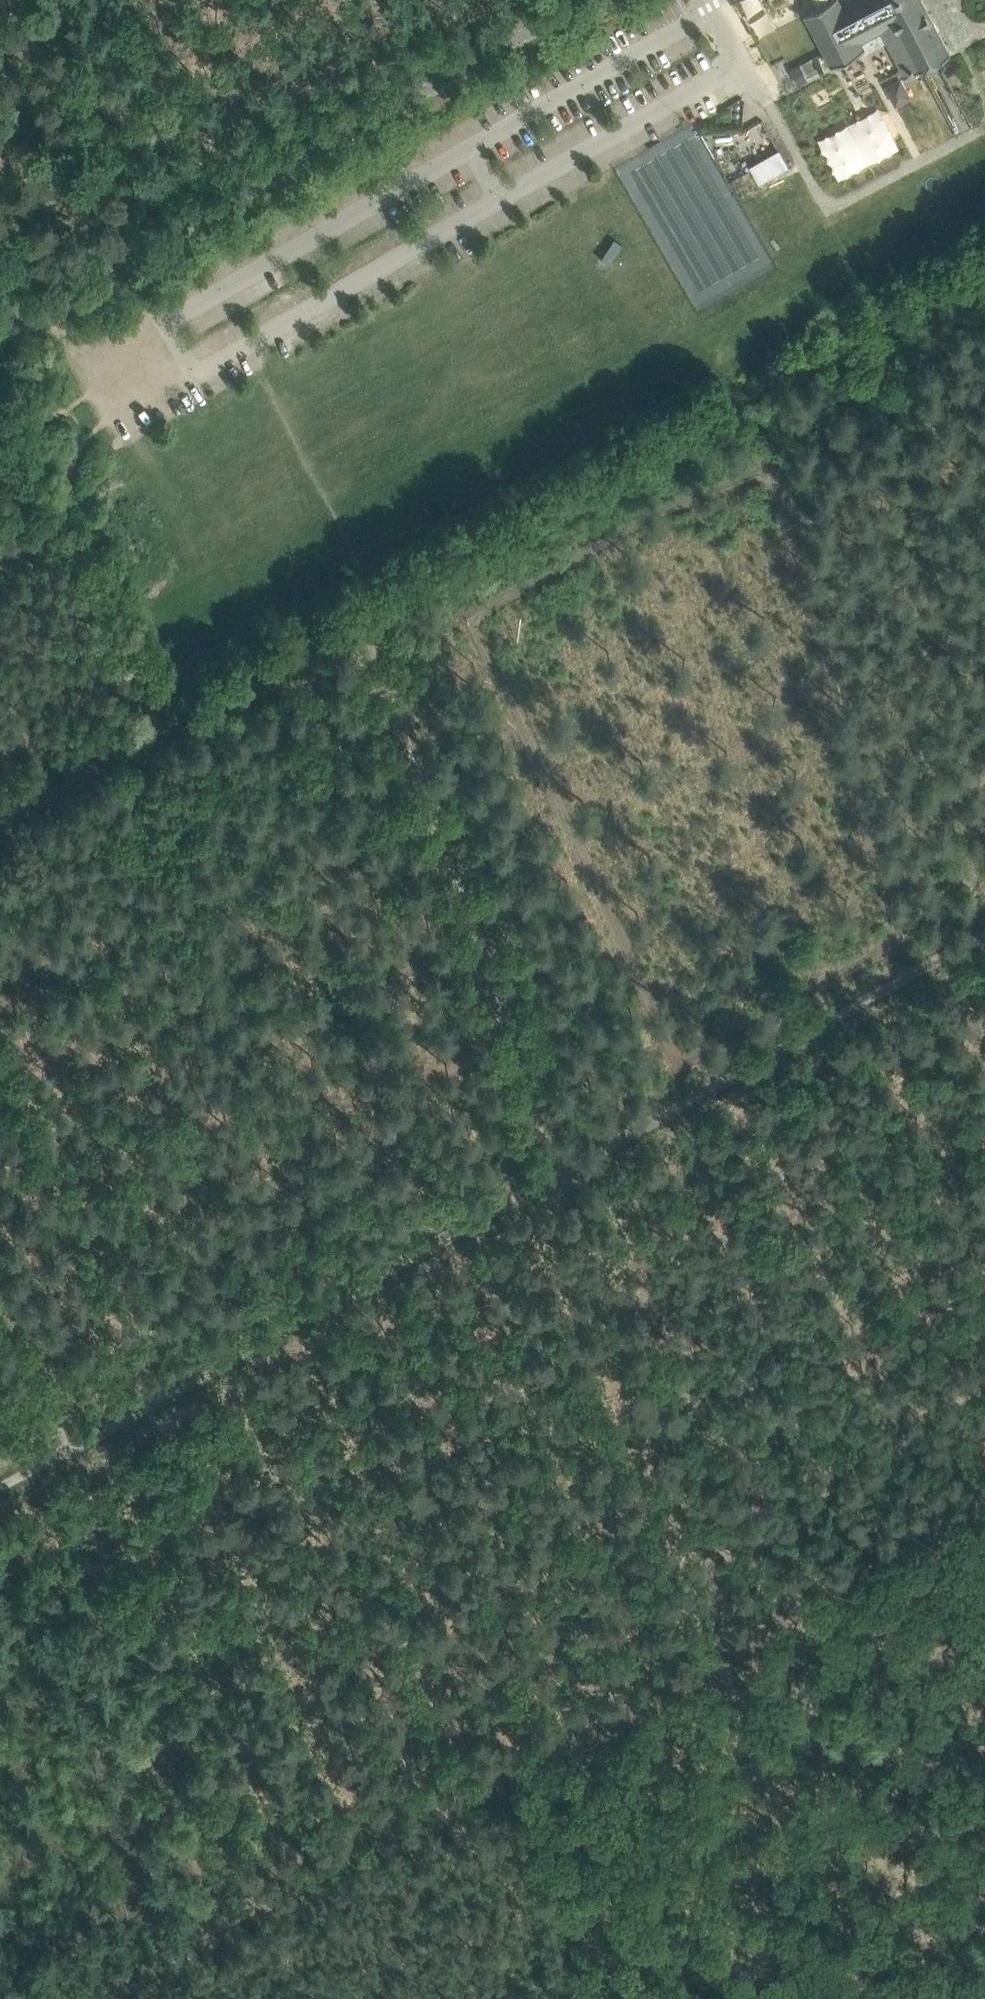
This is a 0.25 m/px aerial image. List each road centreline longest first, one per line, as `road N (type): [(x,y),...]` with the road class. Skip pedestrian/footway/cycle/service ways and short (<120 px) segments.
road 1 (tertiary): [(587,0),(0,339)]
road 2 (track): [(530,1068),(367,605)]
road 3 (track): [(367,605),(0,810)]

